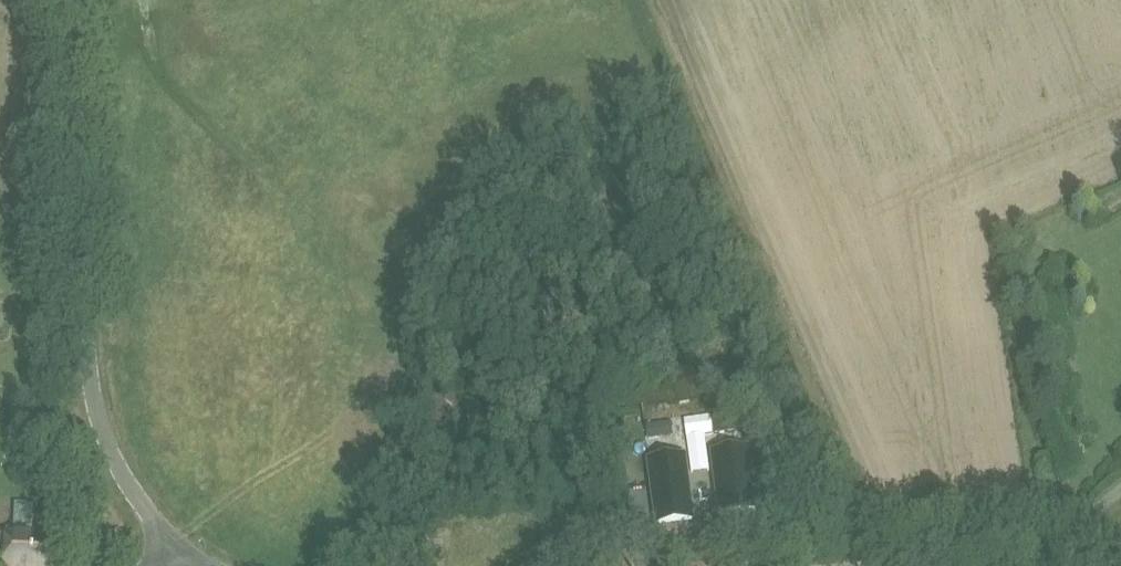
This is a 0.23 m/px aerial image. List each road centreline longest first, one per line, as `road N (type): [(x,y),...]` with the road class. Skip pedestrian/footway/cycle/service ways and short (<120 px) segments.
road 1 (unclassified): [(178,551),(142,507),(97,422),(70,0)]
road 2 (residential): [(1021,565),(1120,487)]

